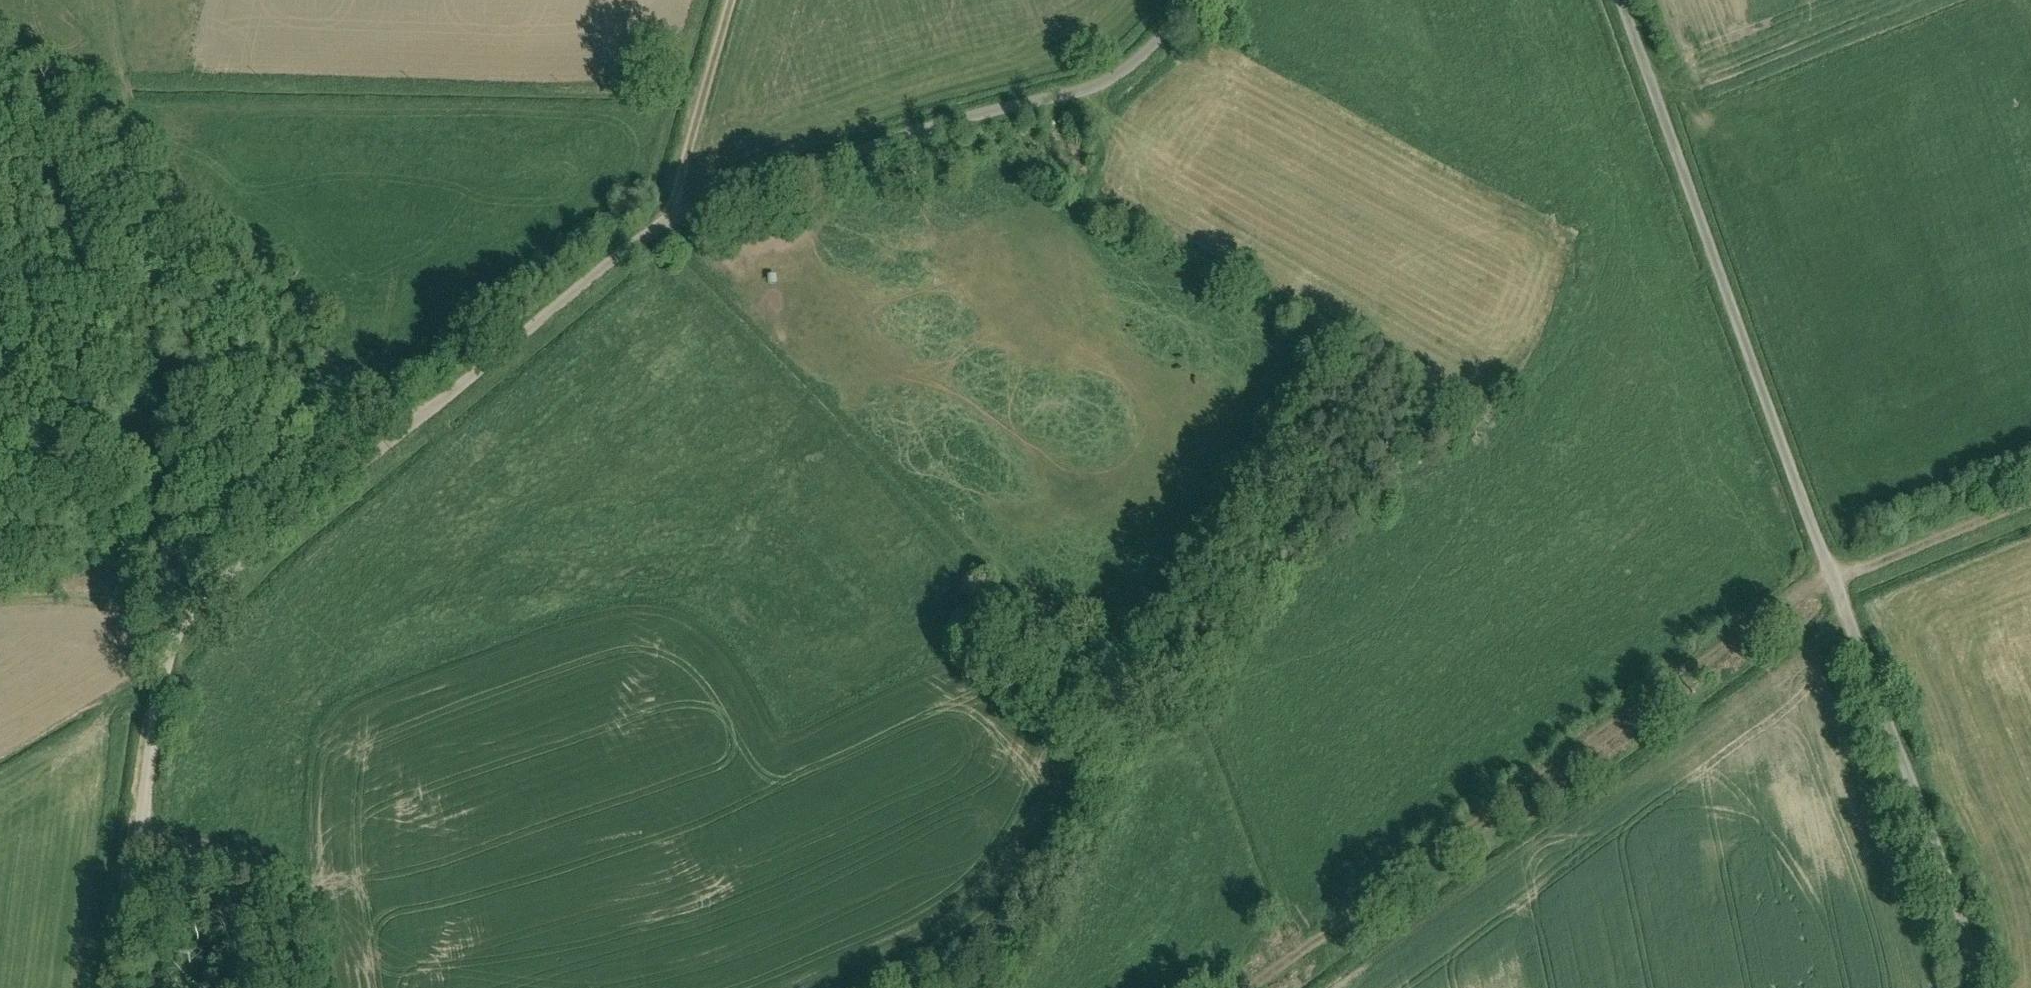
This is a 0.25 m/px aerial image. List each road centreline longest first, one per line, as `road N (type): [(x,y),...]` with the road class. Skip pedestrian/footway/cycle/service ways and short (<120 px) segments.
road 1 (unclassified): [(113,987),(149,732),(187,591),(485,344),(664,221),(1108,83),(1183,0)]
road 2 (track): [(1829,559),(1493,785),(1227,987)]
road 3 (residential): [(1621,0),(1829,559)]
road 4 (residential): [(1829,559),(1952,889),(1969,987)]
road 5 (track): [(664,221),(726,0)]
road 6 (unclassified): [(1829,559),(2030,481)]

